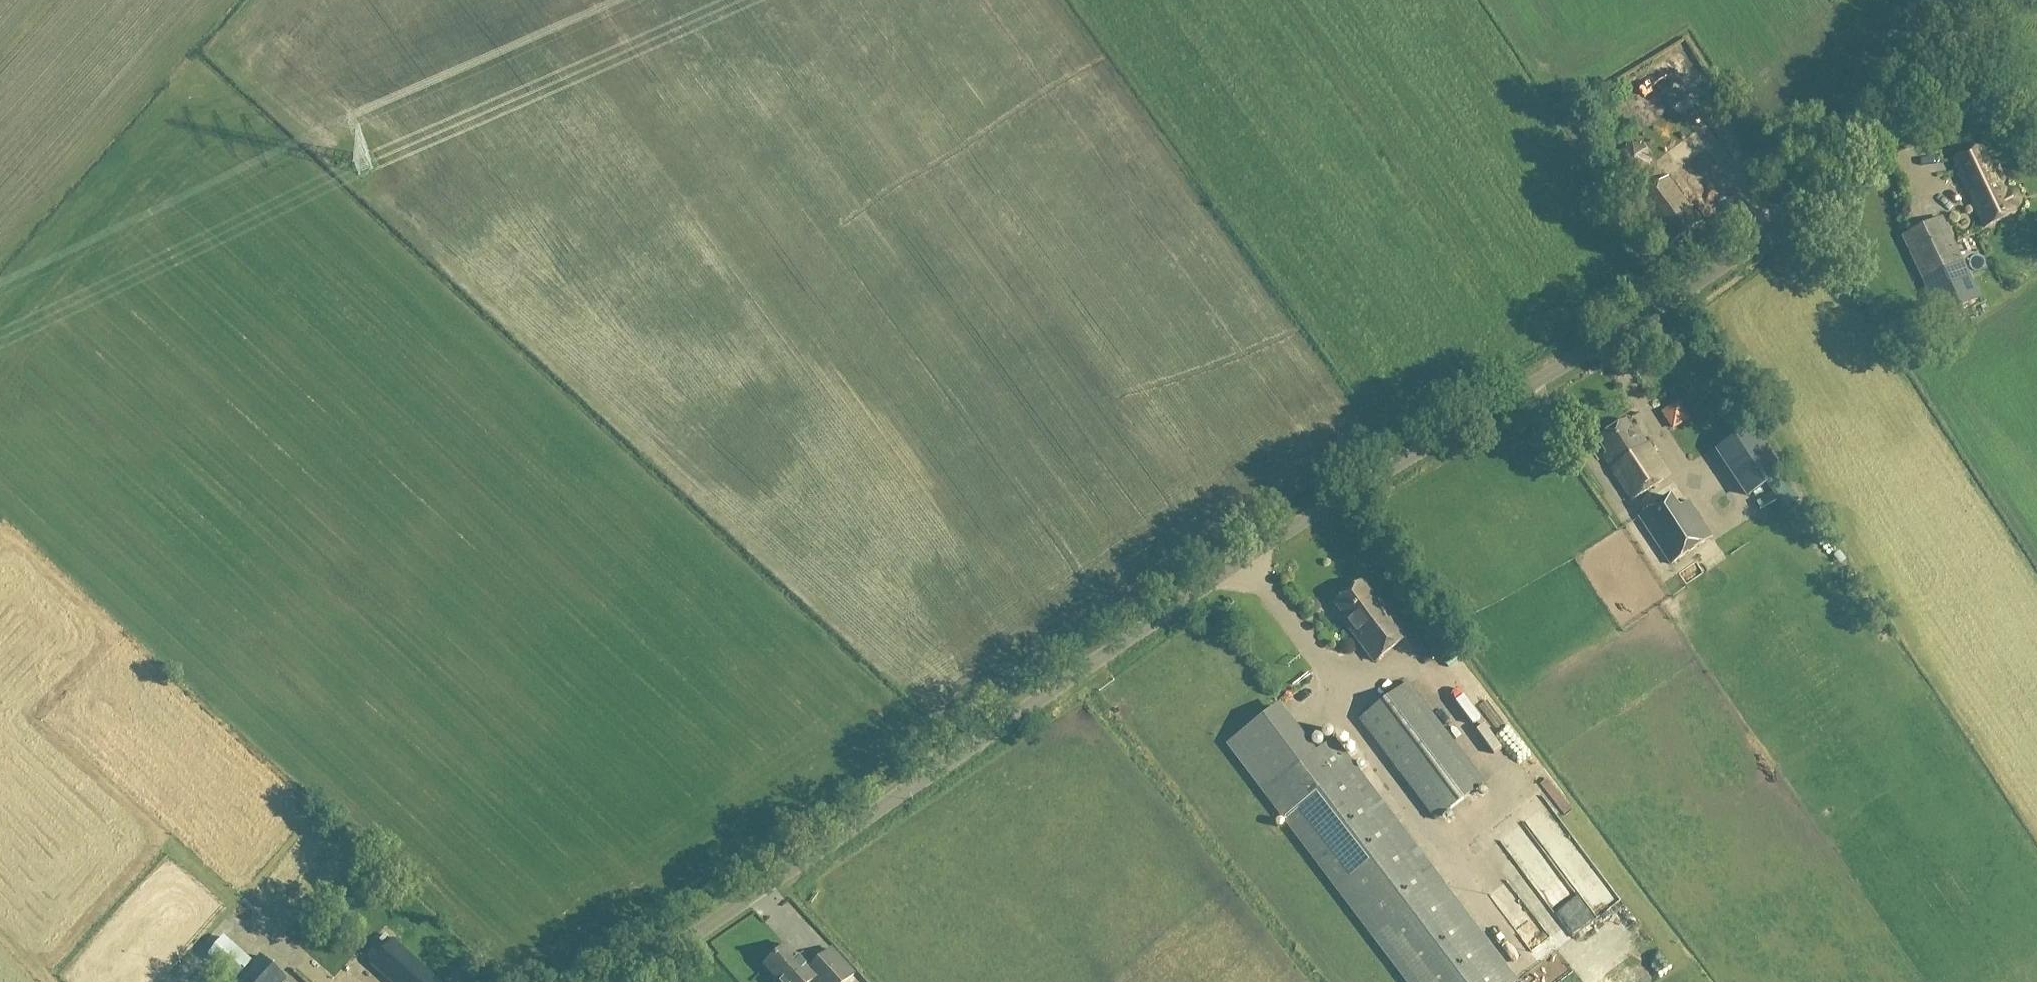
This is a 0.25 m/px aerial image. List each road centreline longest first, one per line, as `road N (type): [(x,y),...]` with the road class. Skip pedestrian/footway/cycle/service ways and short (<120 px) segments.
road 1 (unclassified): [(629,981),(1360,489),(1725,267),(1811,192),(1998,0)]

